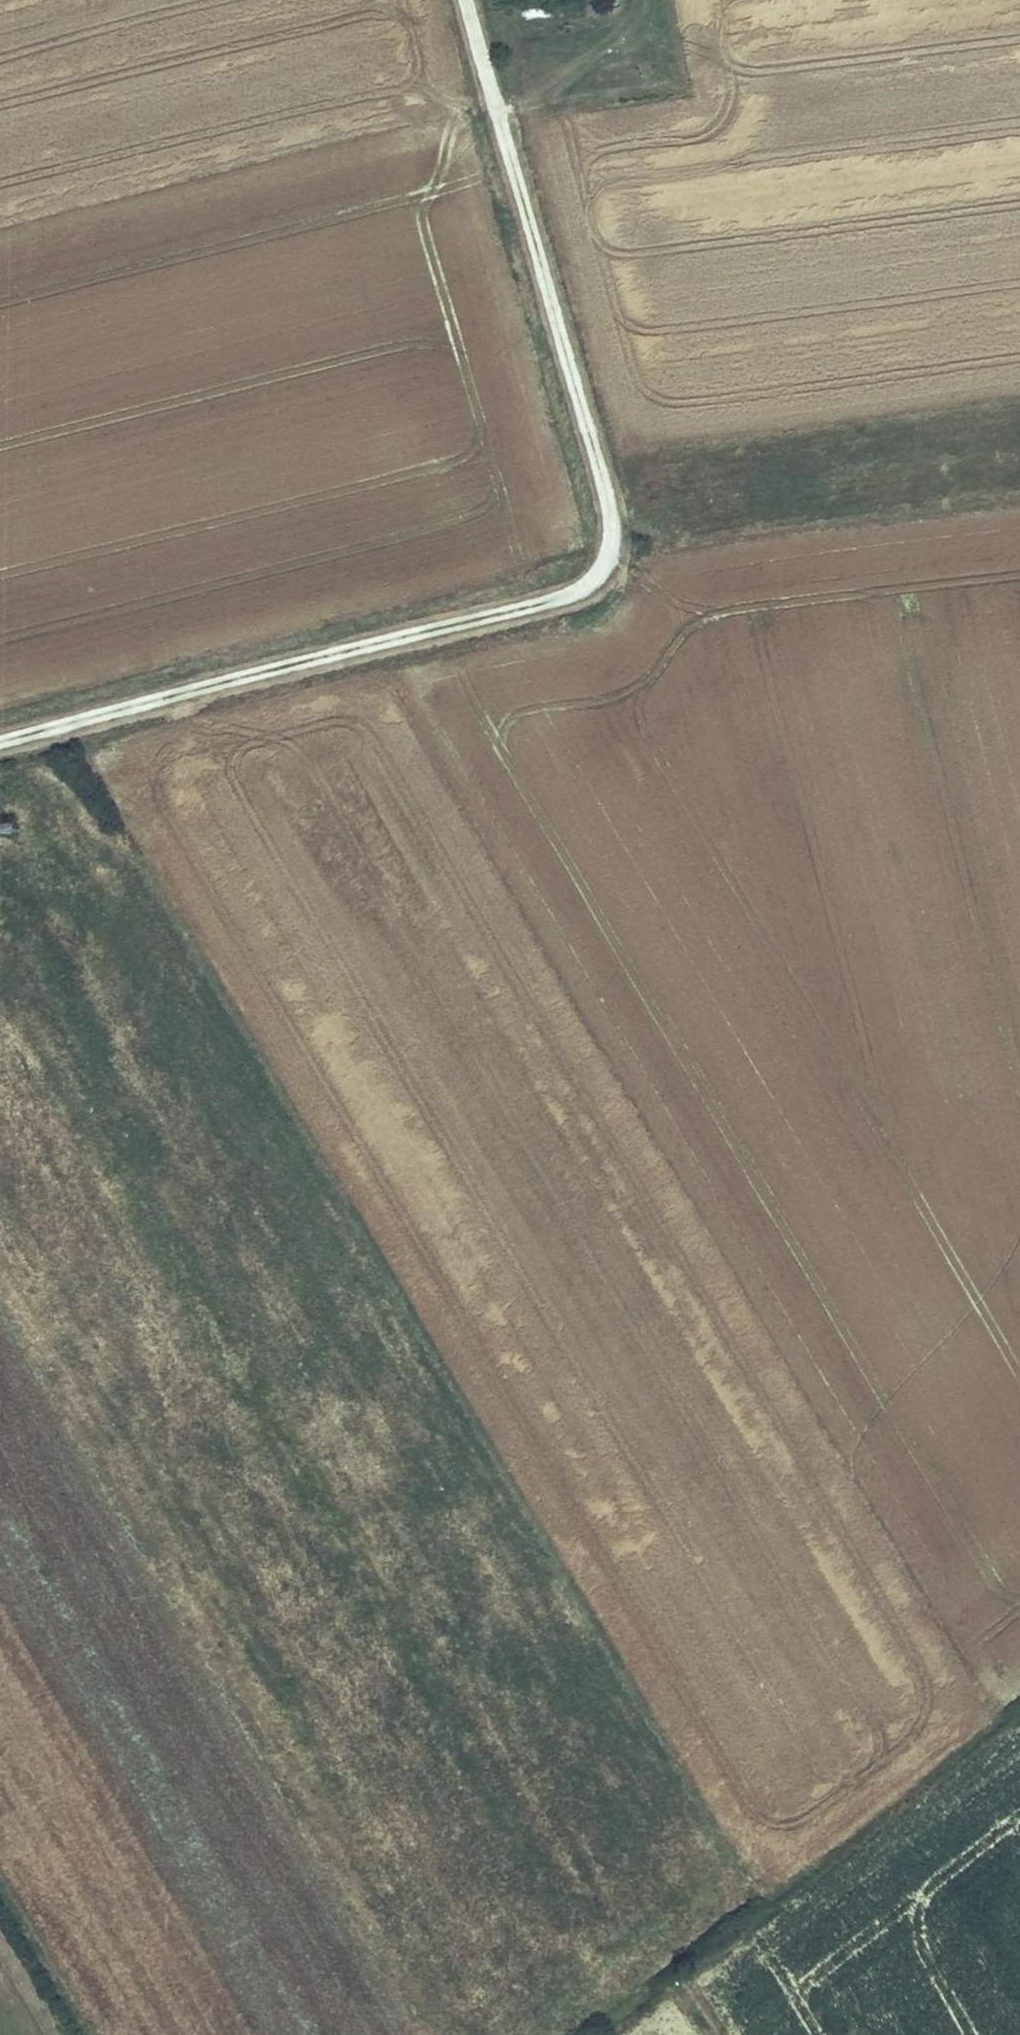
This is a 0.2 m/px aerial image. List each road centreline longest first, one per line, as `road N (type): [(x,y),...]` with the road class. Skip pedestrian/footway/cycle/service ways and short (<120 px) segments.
road 1 (track): [(469,0),(618,522),(613,563),(585,594),(0,748)]

